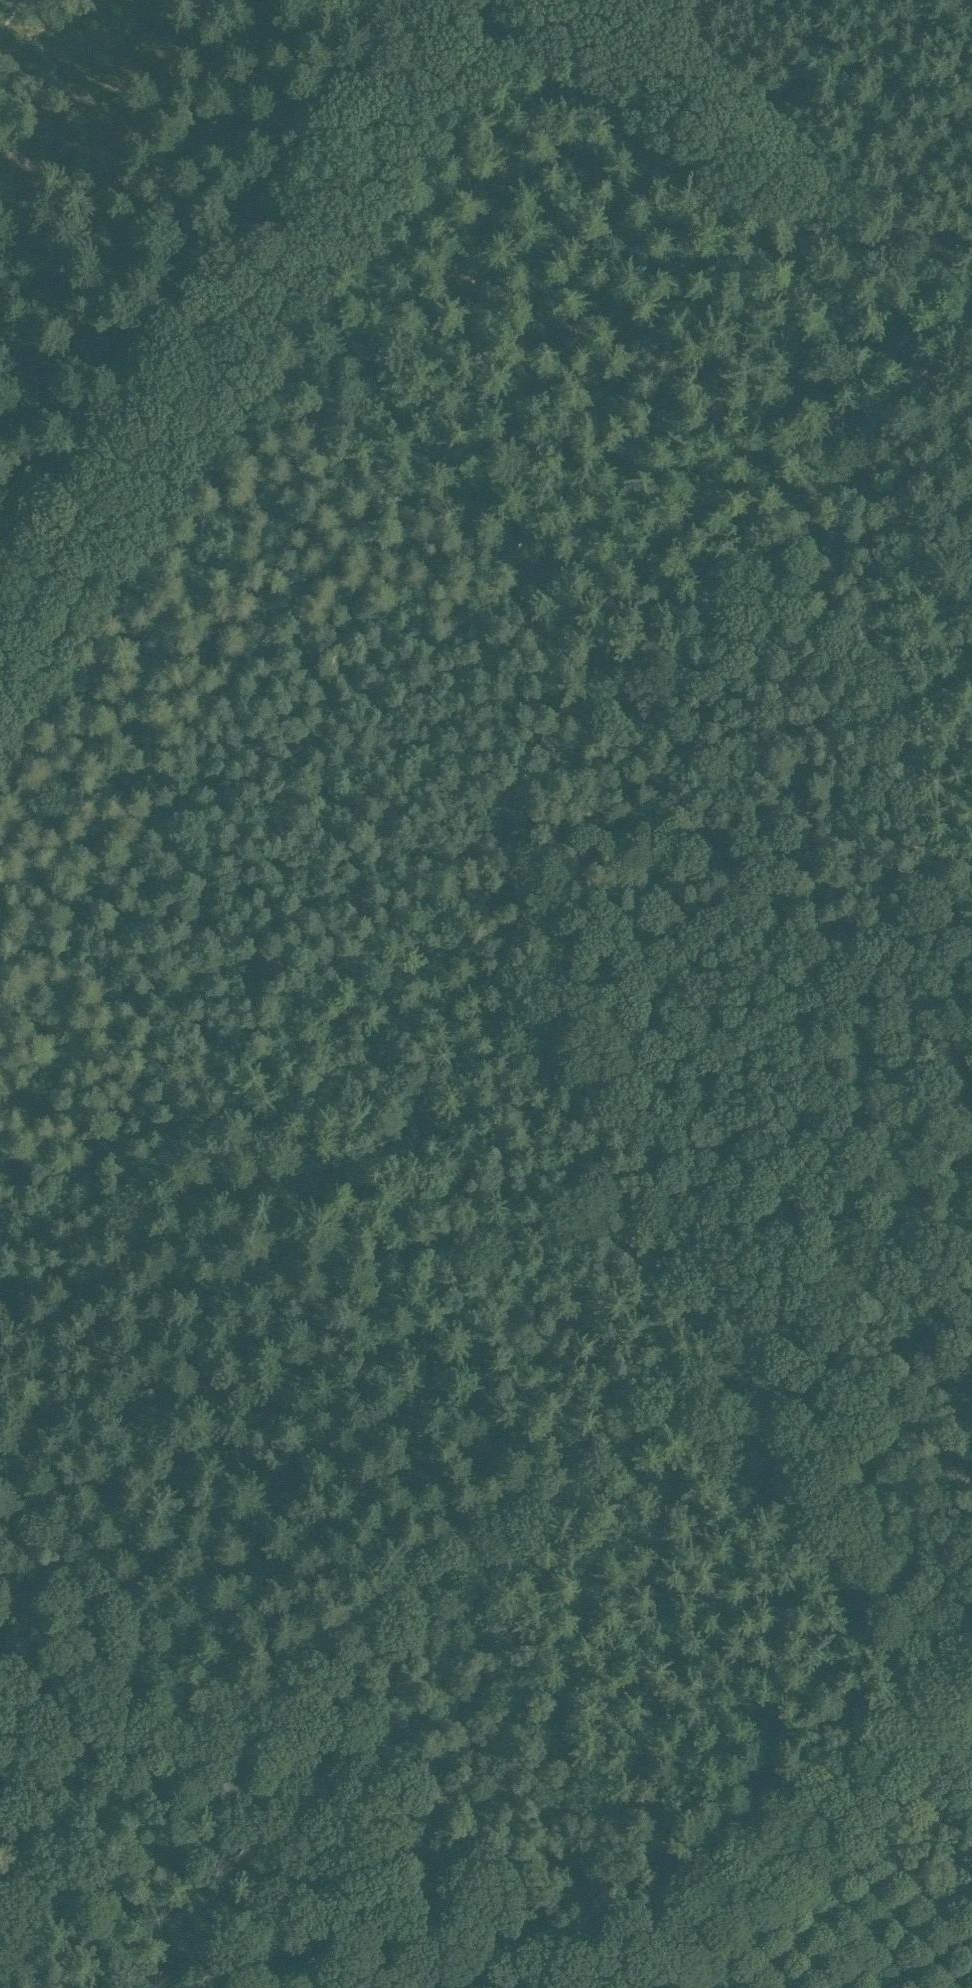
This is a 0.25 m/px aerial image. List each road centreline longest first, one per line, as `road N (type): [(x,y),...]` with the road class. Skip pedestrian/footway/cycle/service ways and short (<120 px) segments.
road 1 (track): [(557,21),(971,336)]
road 2 (tertiary): [(601,1987),(971,1704)]

